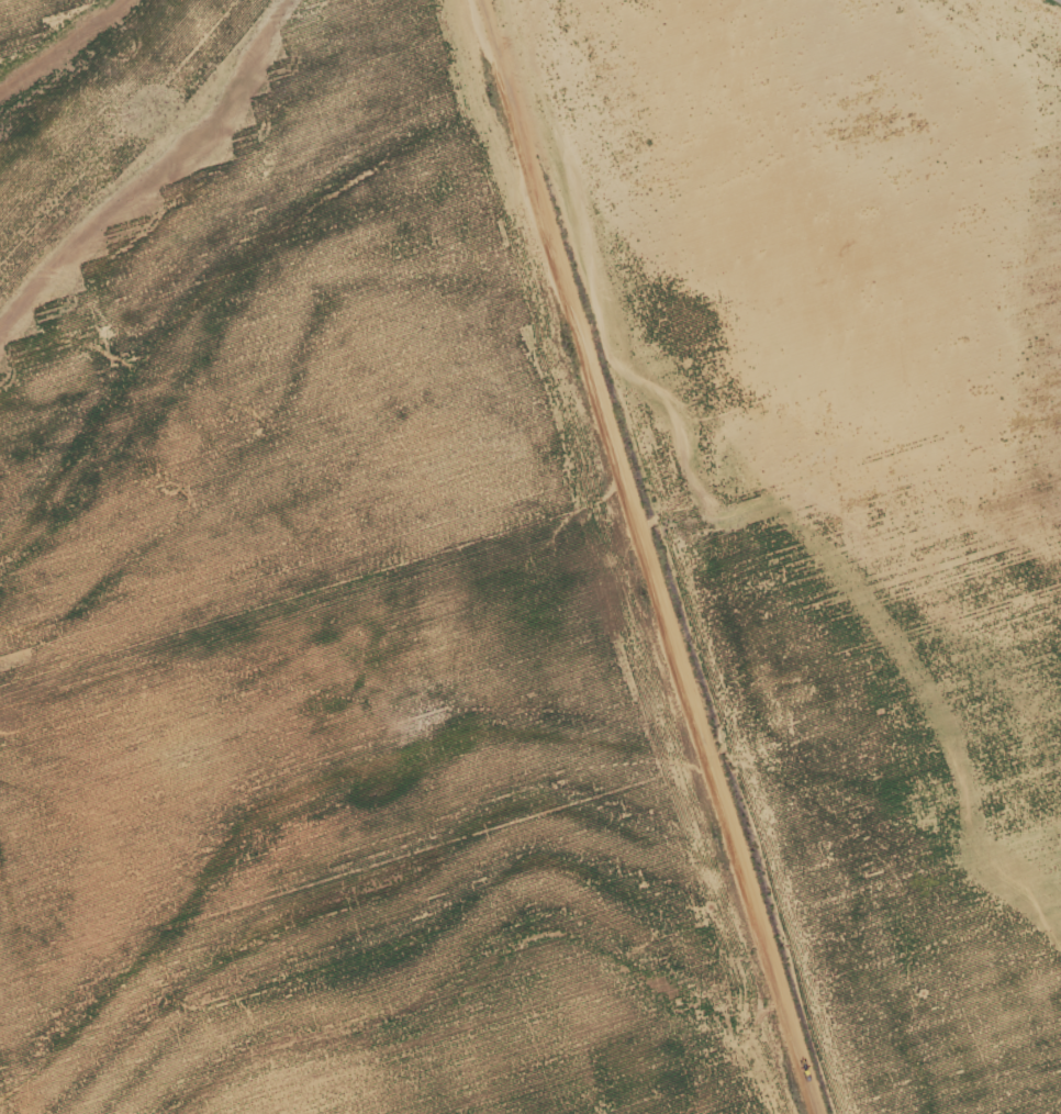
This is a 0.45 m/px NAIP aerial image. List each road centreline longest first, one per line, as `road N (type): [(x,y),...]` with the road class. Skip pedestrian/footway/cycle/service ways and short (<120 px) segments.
road 1 (residential): [(815,1113),(477,0)]

